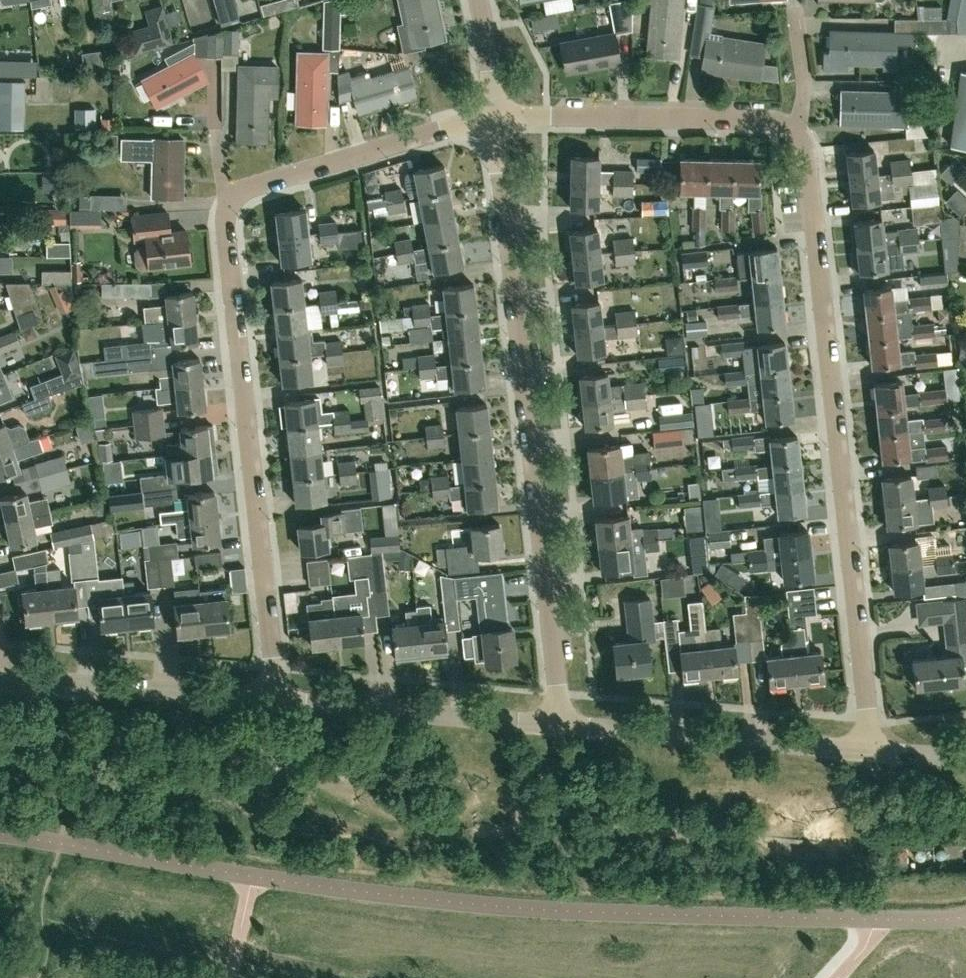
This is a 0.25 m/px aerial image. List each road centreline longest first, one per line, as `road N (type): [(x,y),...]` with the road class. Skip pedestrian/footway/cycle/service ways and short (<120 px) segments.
road 1 (residential): [(867,750),(808,158),(795,132),(771,120),(494,113)]
road 2 (residential): [(273,699),(226,206),(238,192),(494,113)]
road 3 (residential): [(558,723),(494,113)]
road 4 (residential): [(867,750),(558,723)]
road 5 (residential): [(558,723),(273,699)]
road 6 (residential): [(273,699),(0,675)]

